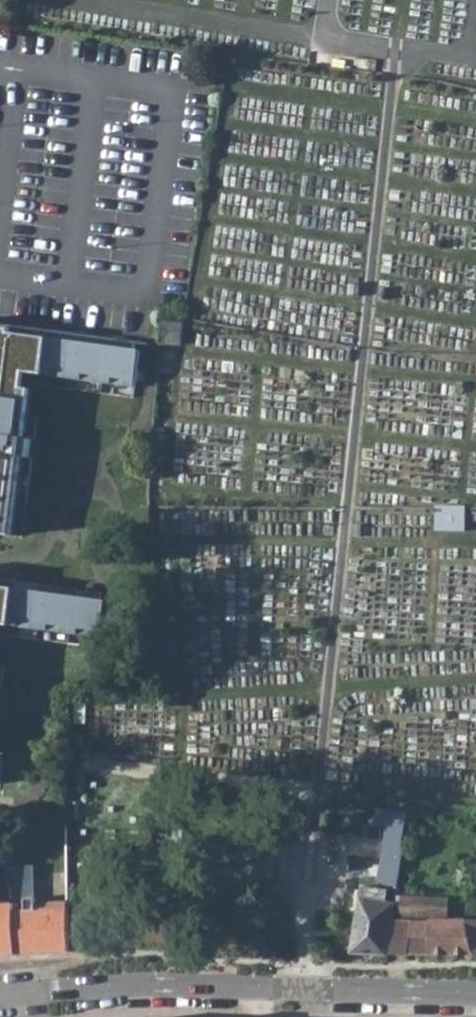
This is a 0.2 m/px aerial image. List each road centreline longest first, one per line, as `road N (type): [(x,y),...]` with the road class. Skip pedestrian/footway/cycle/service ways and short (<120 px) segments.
road 1 (residential): [(0,994),(119,986),(475,994)]

